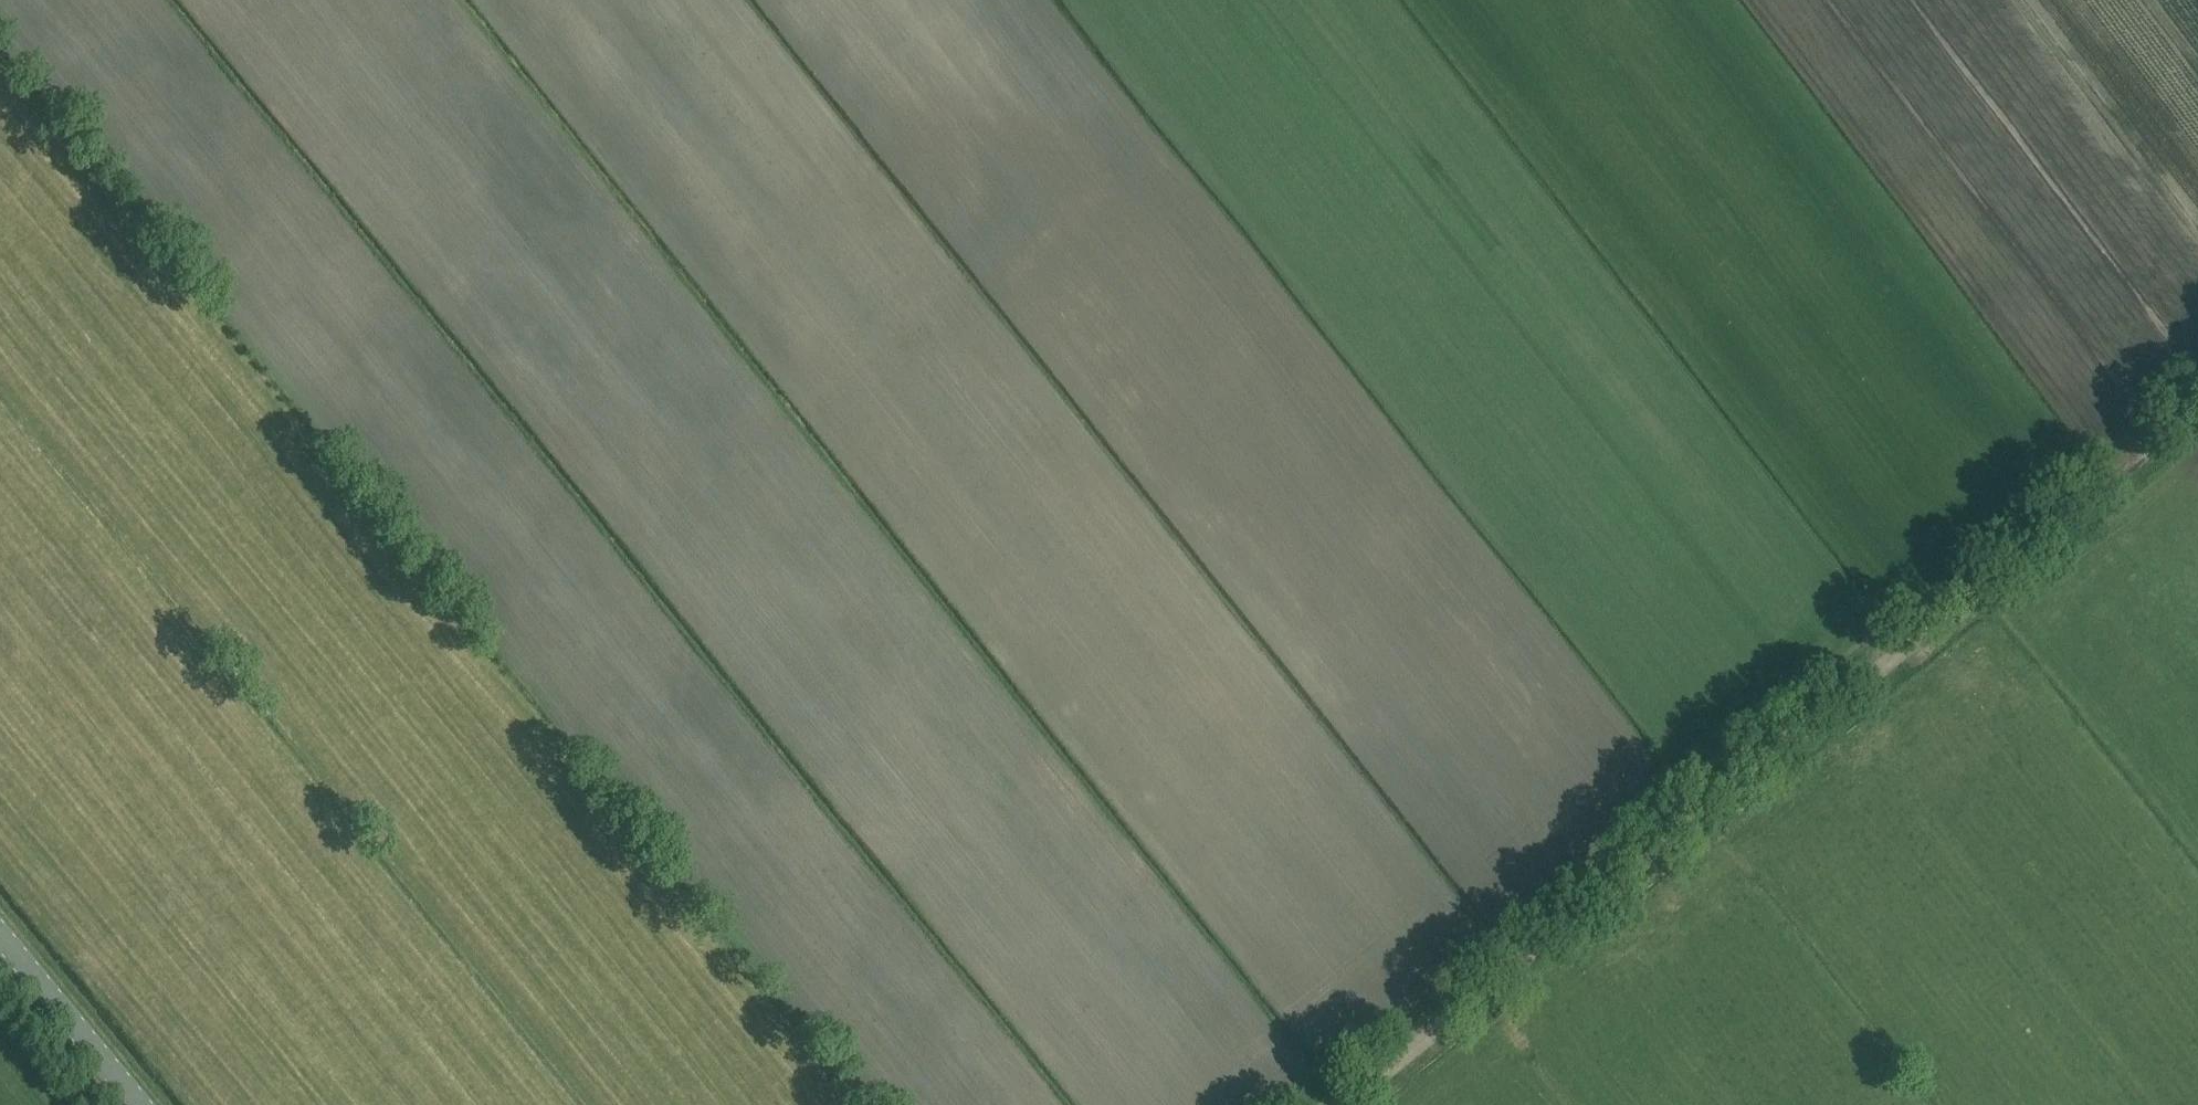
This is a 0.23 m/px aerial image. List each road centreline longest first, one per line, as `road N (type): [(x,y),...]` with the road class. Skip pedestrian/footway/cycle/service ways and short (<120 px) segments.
road 1 (track): [(1340,1104),(2197,406)]
road 2 (unclassified): [(142,1104),(0,932)]

